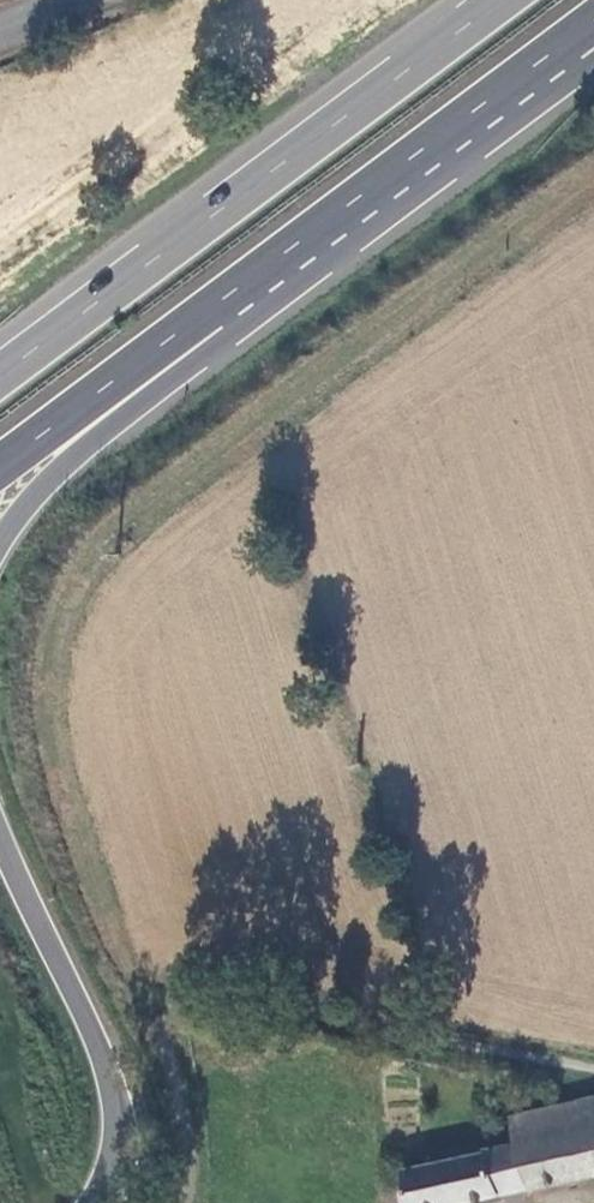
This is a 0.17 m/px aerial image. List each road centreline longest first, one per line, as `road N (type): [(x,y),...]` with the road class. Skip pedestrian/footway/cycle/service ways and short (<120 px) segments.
road 1 (track): [(593,1069),(307,1011),(175,998),(167,1021),(193,1151),(190,1202)]
road 2 (trunk): [(500,0),(0,375)]
road 3 (trunk): [(188,325),(593,21)]
road 4 (trunk): [(117,1202),(125,1169),(116,1093),(0,841)]
road 5 (trunk): [(0,544),(39,490),(152,390),(188,325)]
road 6 (trunk): [(0,465),(188,325)]

